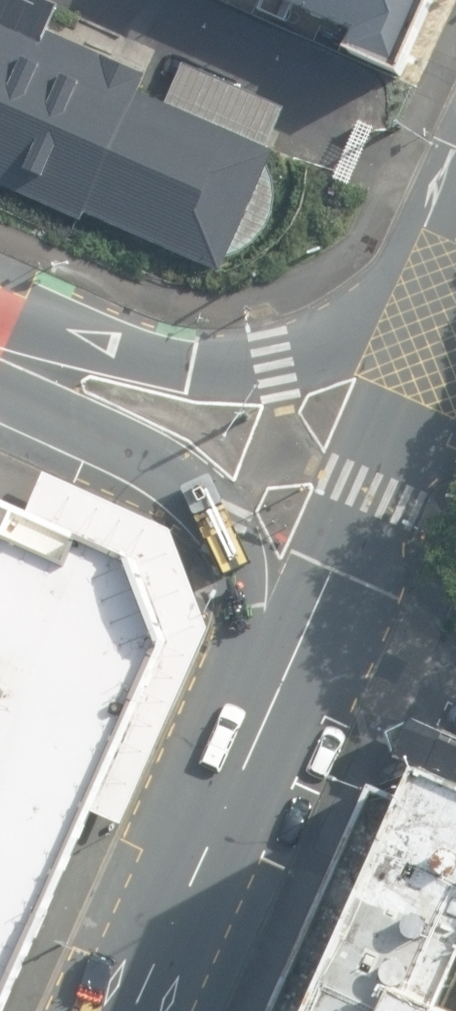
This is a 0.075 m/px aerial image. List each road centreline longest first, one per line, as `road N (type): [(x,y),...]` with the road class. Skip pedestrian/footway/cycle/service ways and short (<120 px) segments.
road 1 (secondary): [(260,789),(254,587),(226,527),(197,498),(0,373)]
road 2 (secondary): [(260,789),(455,325)]
road 3 (secondary): [(0,333),(191,366),(275,365),(378,338),(455,296)]
road 4 (secondary): [(158,1010),(260,789)]

